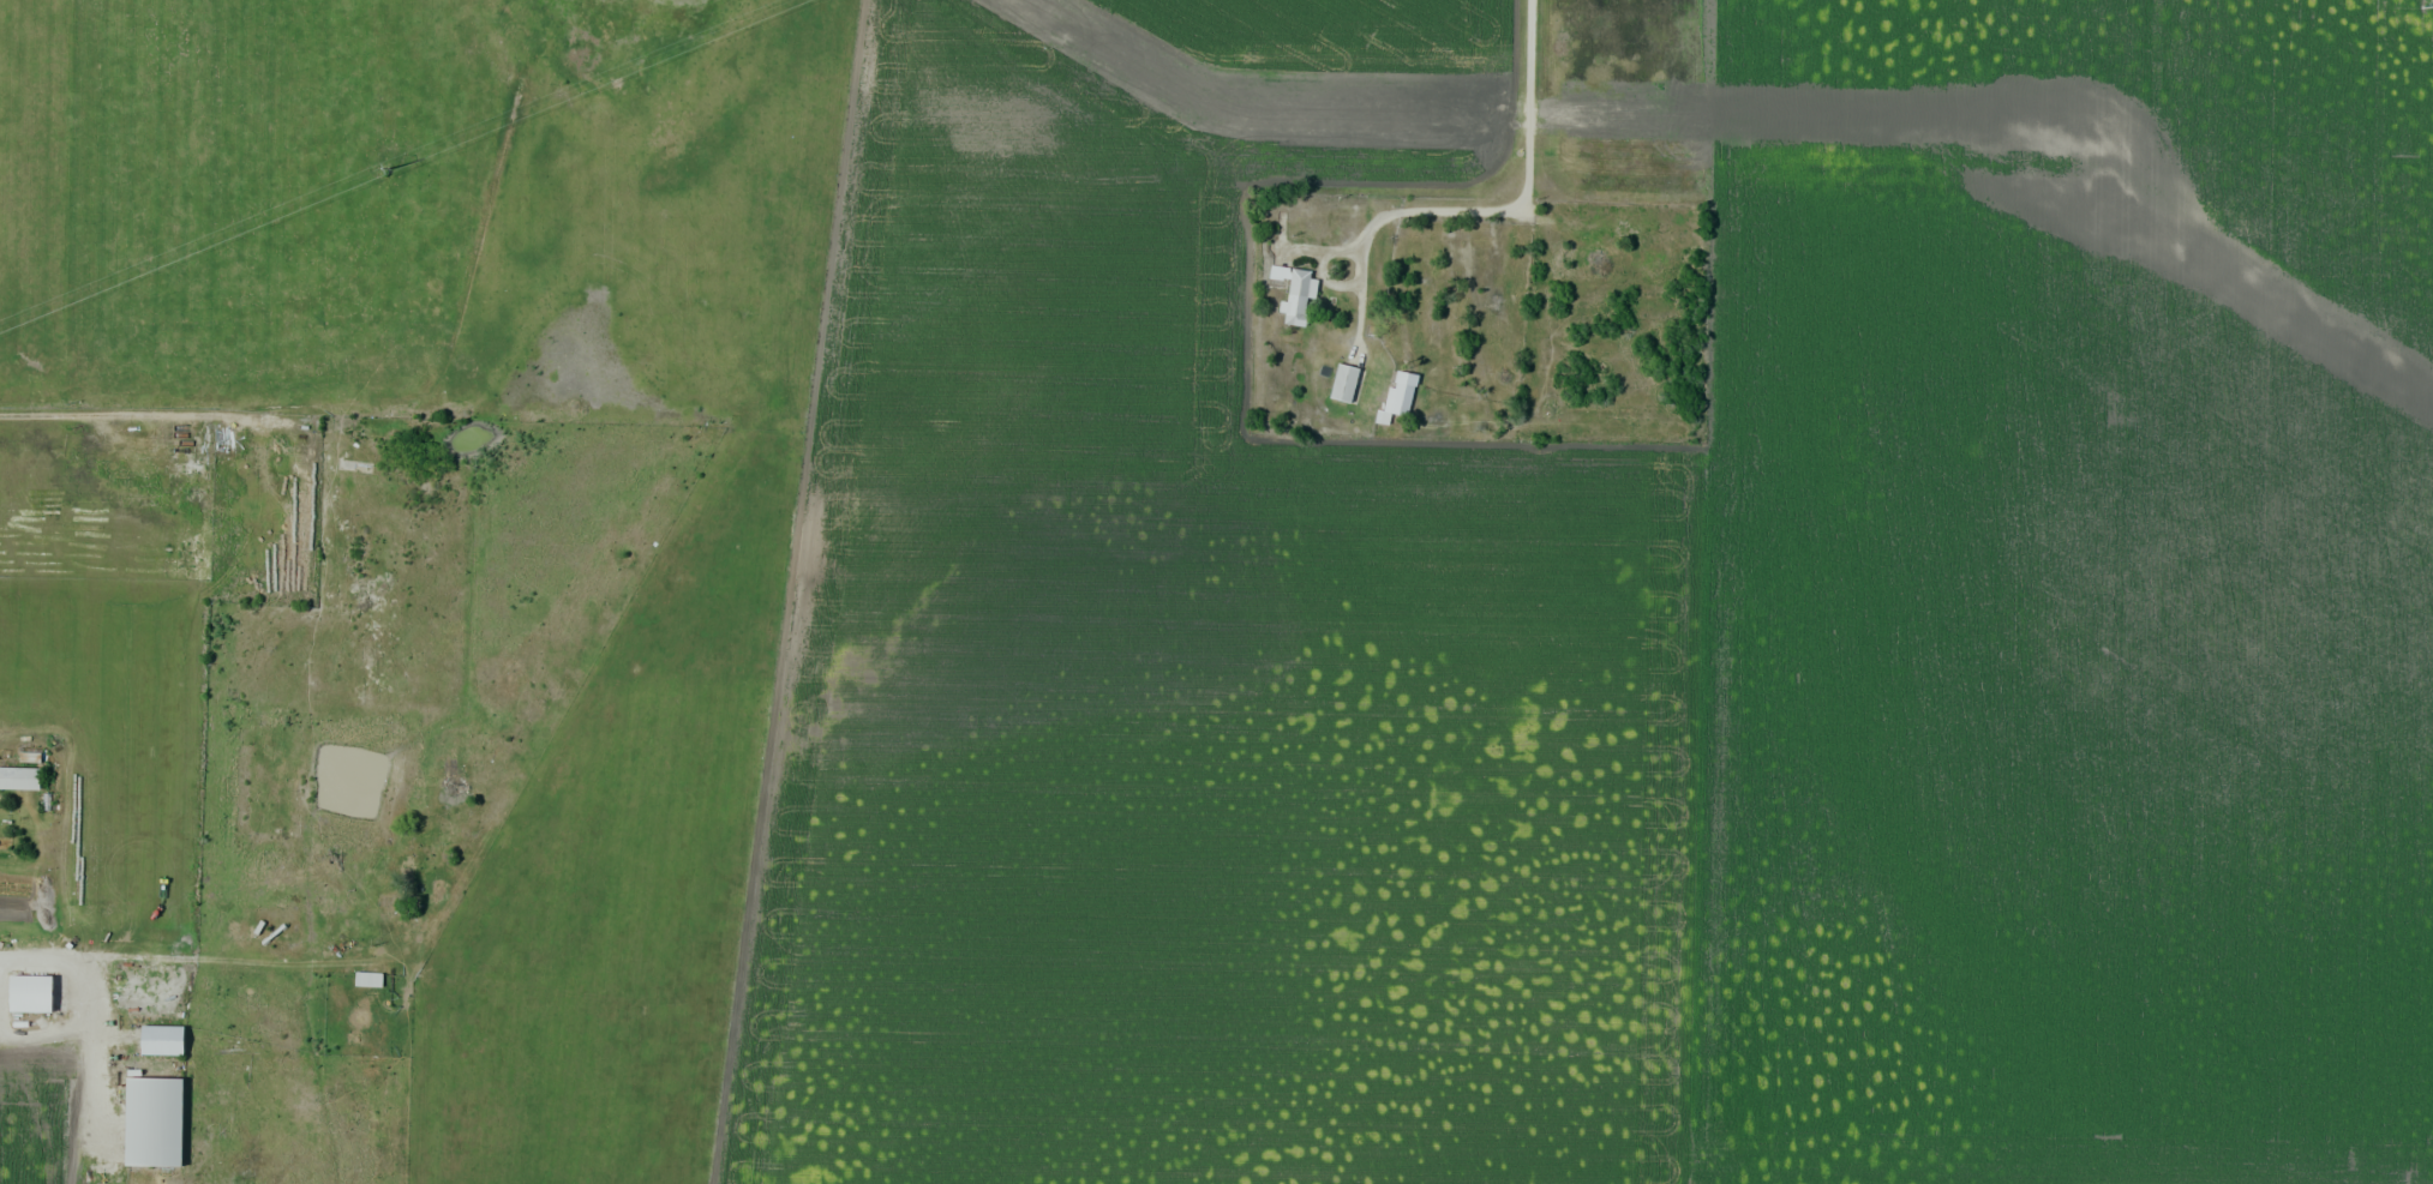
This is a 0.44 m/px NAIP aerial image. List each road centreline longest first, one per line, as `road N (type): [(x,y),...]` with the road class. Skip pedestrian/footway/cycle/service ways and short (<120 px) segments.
road 1 (residential): [(1531,0),(1526,210),(1378,218)]

